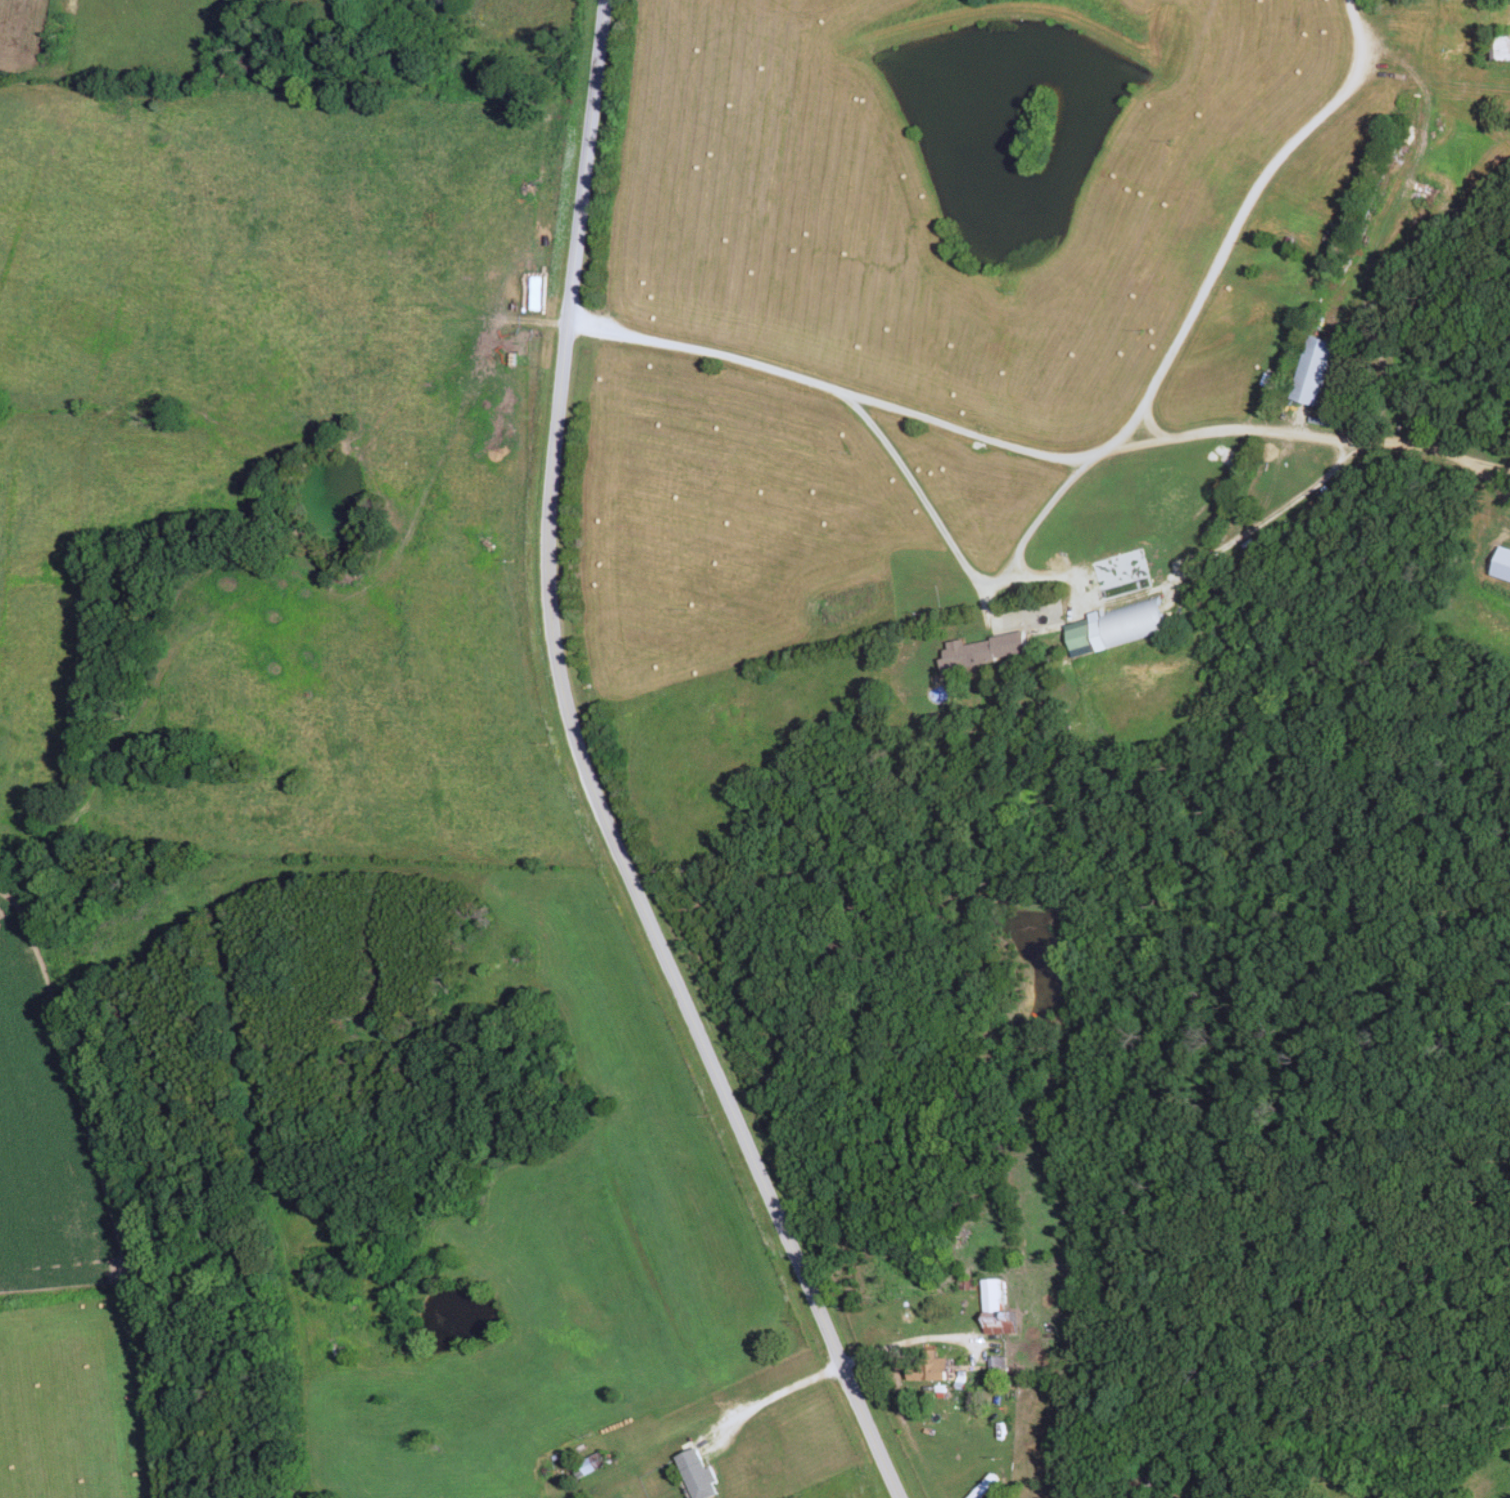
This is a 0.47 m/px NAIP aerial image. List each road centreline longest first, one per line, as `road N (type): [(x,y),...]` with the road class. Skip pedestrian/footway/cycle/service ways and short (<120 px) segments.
road 1 (secondary): [(906,1497),(613,829),(576,740),(553,652),(554,454),(607,0)]

